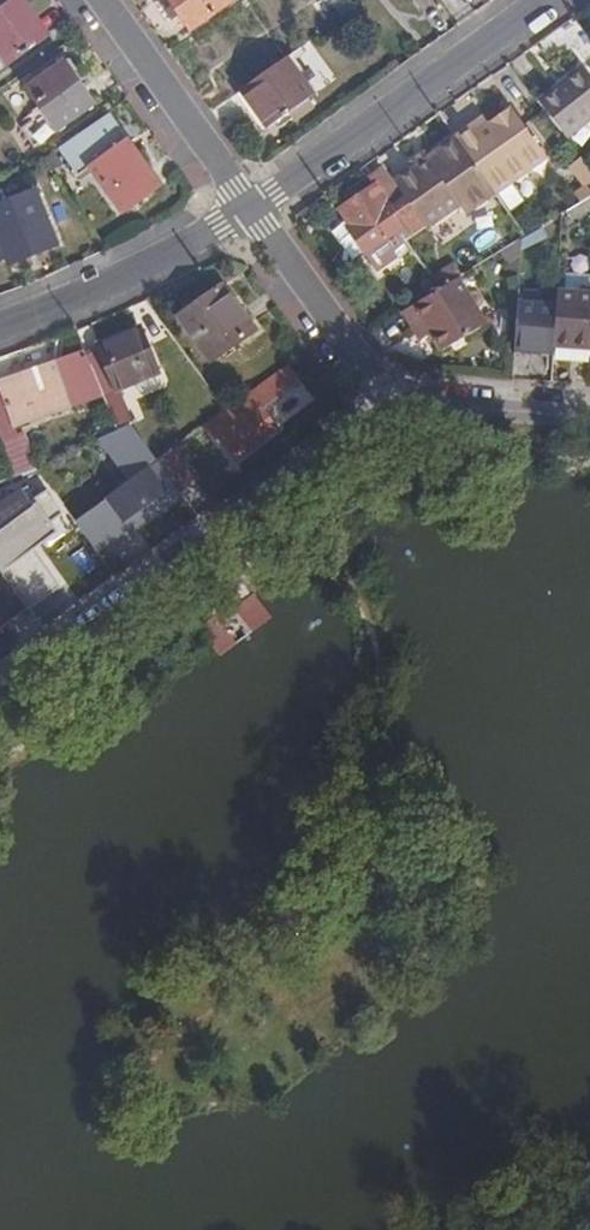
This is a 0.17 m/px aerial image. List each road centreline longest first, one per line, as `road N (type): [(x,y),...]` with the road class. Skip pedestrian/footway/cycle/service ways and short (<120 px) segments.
road 1 (residential): [(386,403),(0,689)]
road 2 (residential): [(237,202),(517,0)]
road 3 (residential): [(0,333),(237,202)]
road 4 (unclassified): [(237,202),(386,403)]
road 5 (unclassified): [(97,0),(237,202)]
road 6 (residential): [(589,413),(386,403)]

